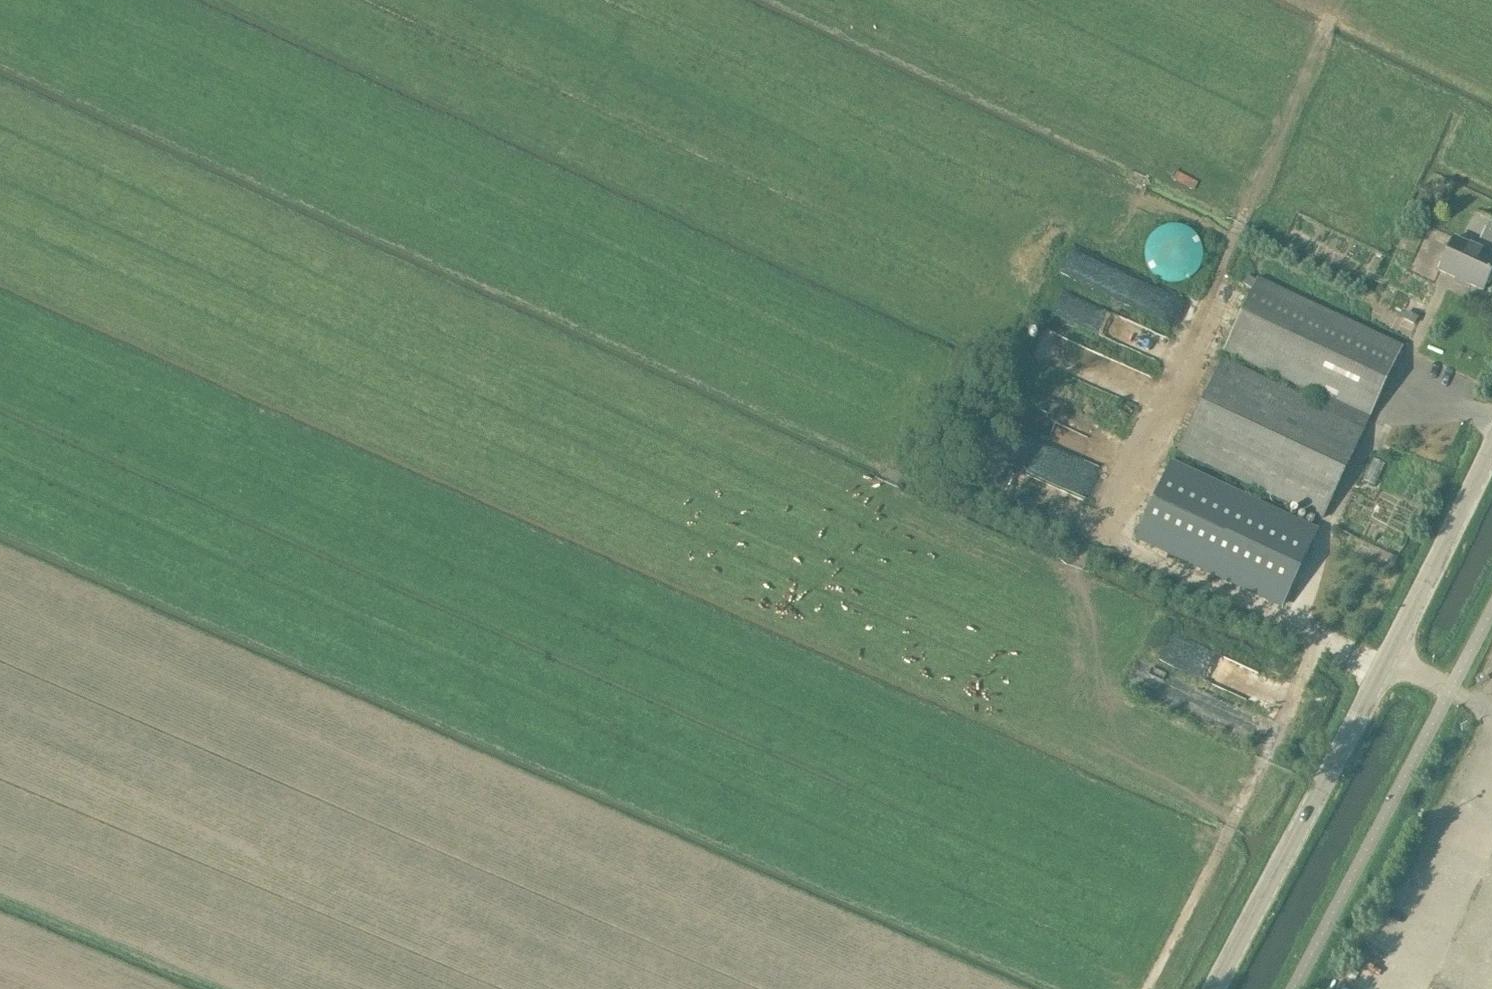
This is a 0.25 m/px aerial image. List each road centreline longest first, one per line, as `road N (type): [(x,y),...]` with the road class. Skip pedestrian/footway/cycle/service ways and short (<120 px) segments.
road 1 (tertiary): [(1214,988),(1491,451)]
road 2 (track): [(1145,988),(1318,642)]

